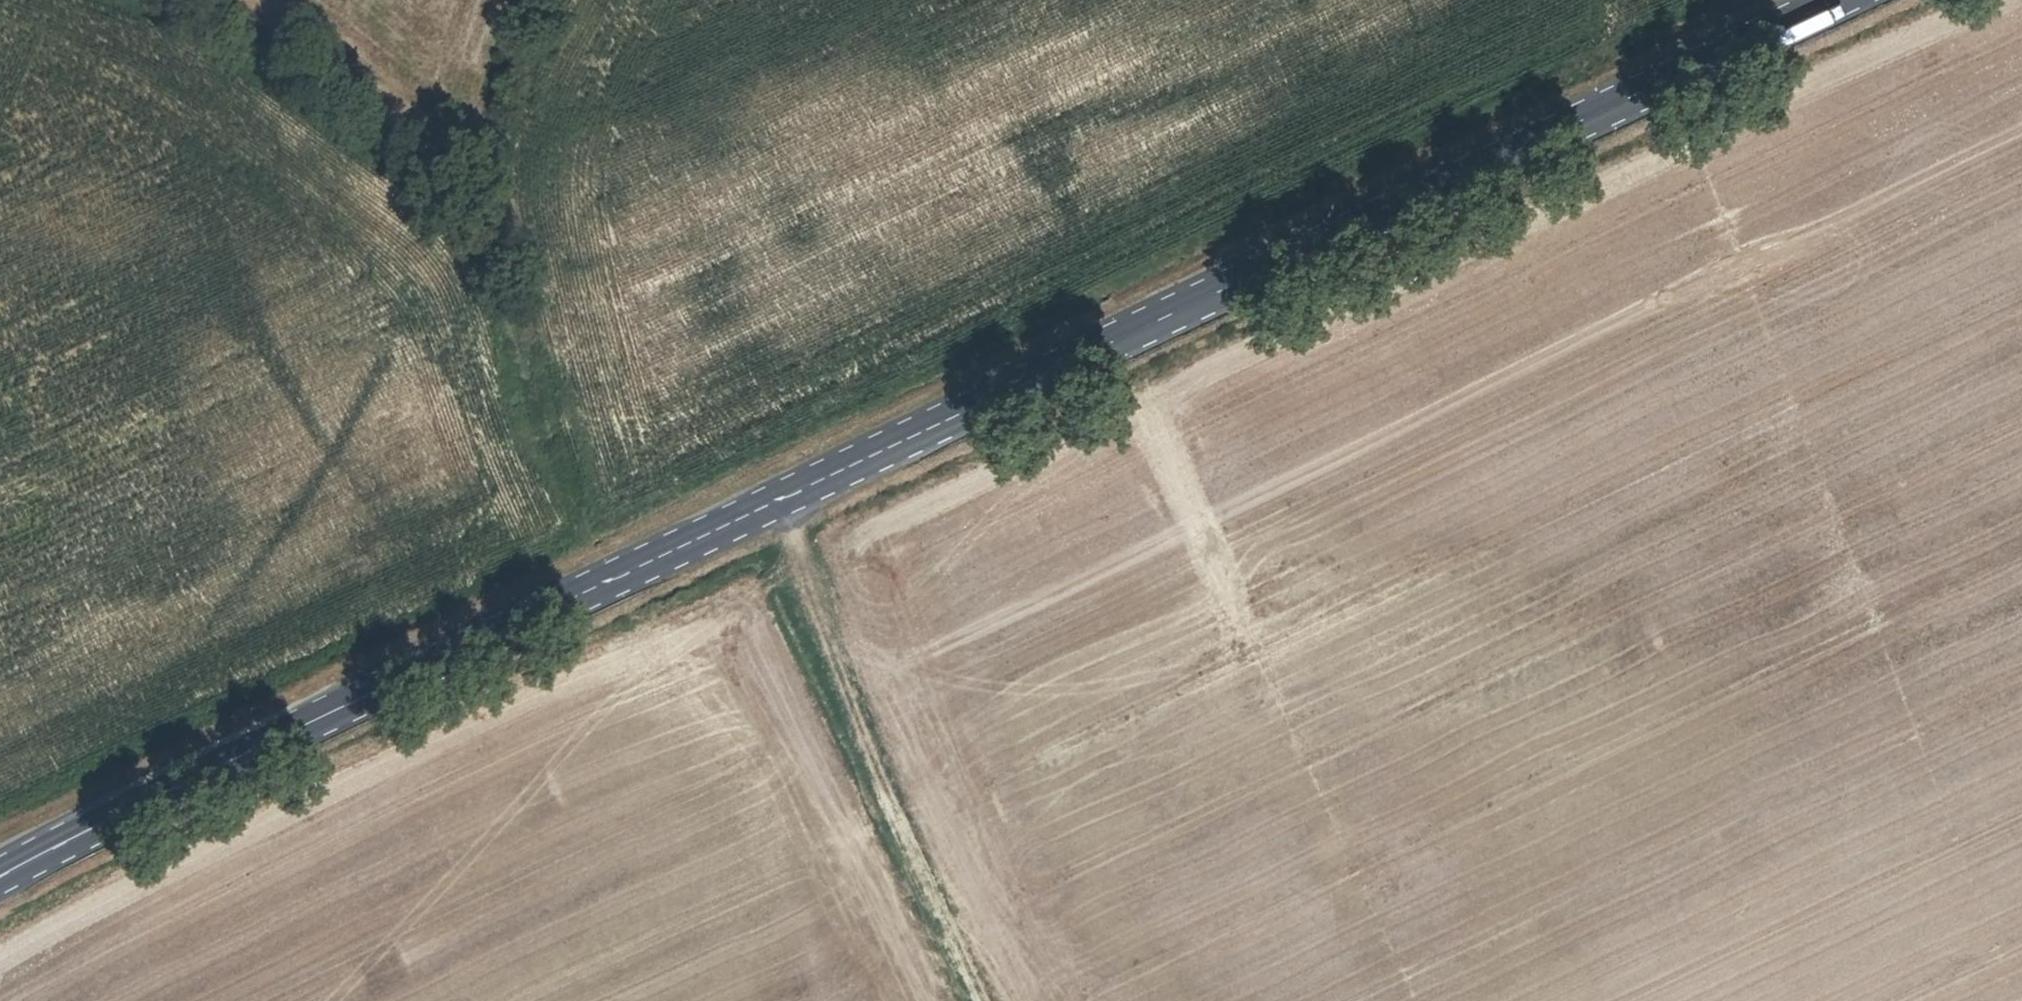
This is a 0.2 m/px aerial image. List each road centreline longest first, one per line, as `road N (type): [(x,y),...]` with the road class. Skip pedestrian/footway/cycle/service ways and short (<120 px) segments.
road 1 (primary): [(1833,0),(0,879)]

